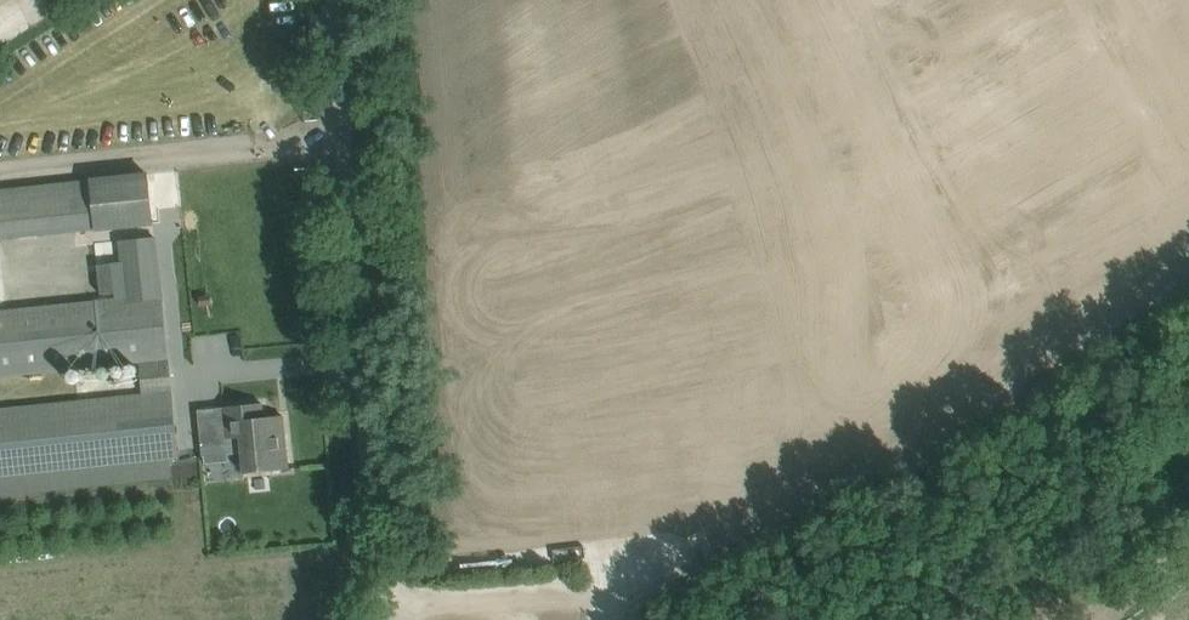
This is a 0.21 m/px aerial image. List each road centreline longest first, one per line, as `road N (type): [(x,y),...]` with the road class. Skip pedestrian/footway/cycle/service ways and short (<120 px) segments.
road 1 (unclassified): [(381,619),(332,0)]

